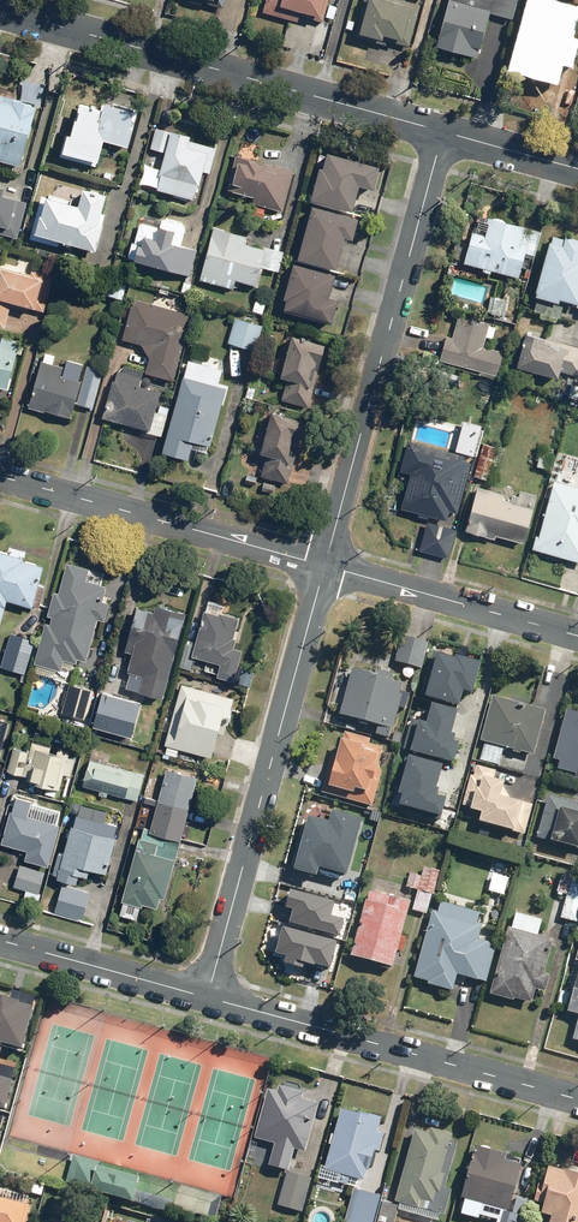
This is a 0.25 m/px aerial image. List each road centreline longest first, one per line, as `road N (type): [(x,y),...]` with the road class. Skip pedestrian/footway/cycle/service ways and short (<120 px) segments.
road 1 (residential): [(0,8),(443,131)]
road 2 (residential): [(443,131),(325,565)]
road 3 (residential): [(325,565),(208,998)]
road 4 (residential): [(208,998),(577,1100)]
road 5 (residential): [(325,565),(0,476)]
road 6 (residential): [(577,635),(325,565)]
road 7 (residential): [(0,941),(208,998)]
road 8 (residential): [(443,131),(577,169)]

